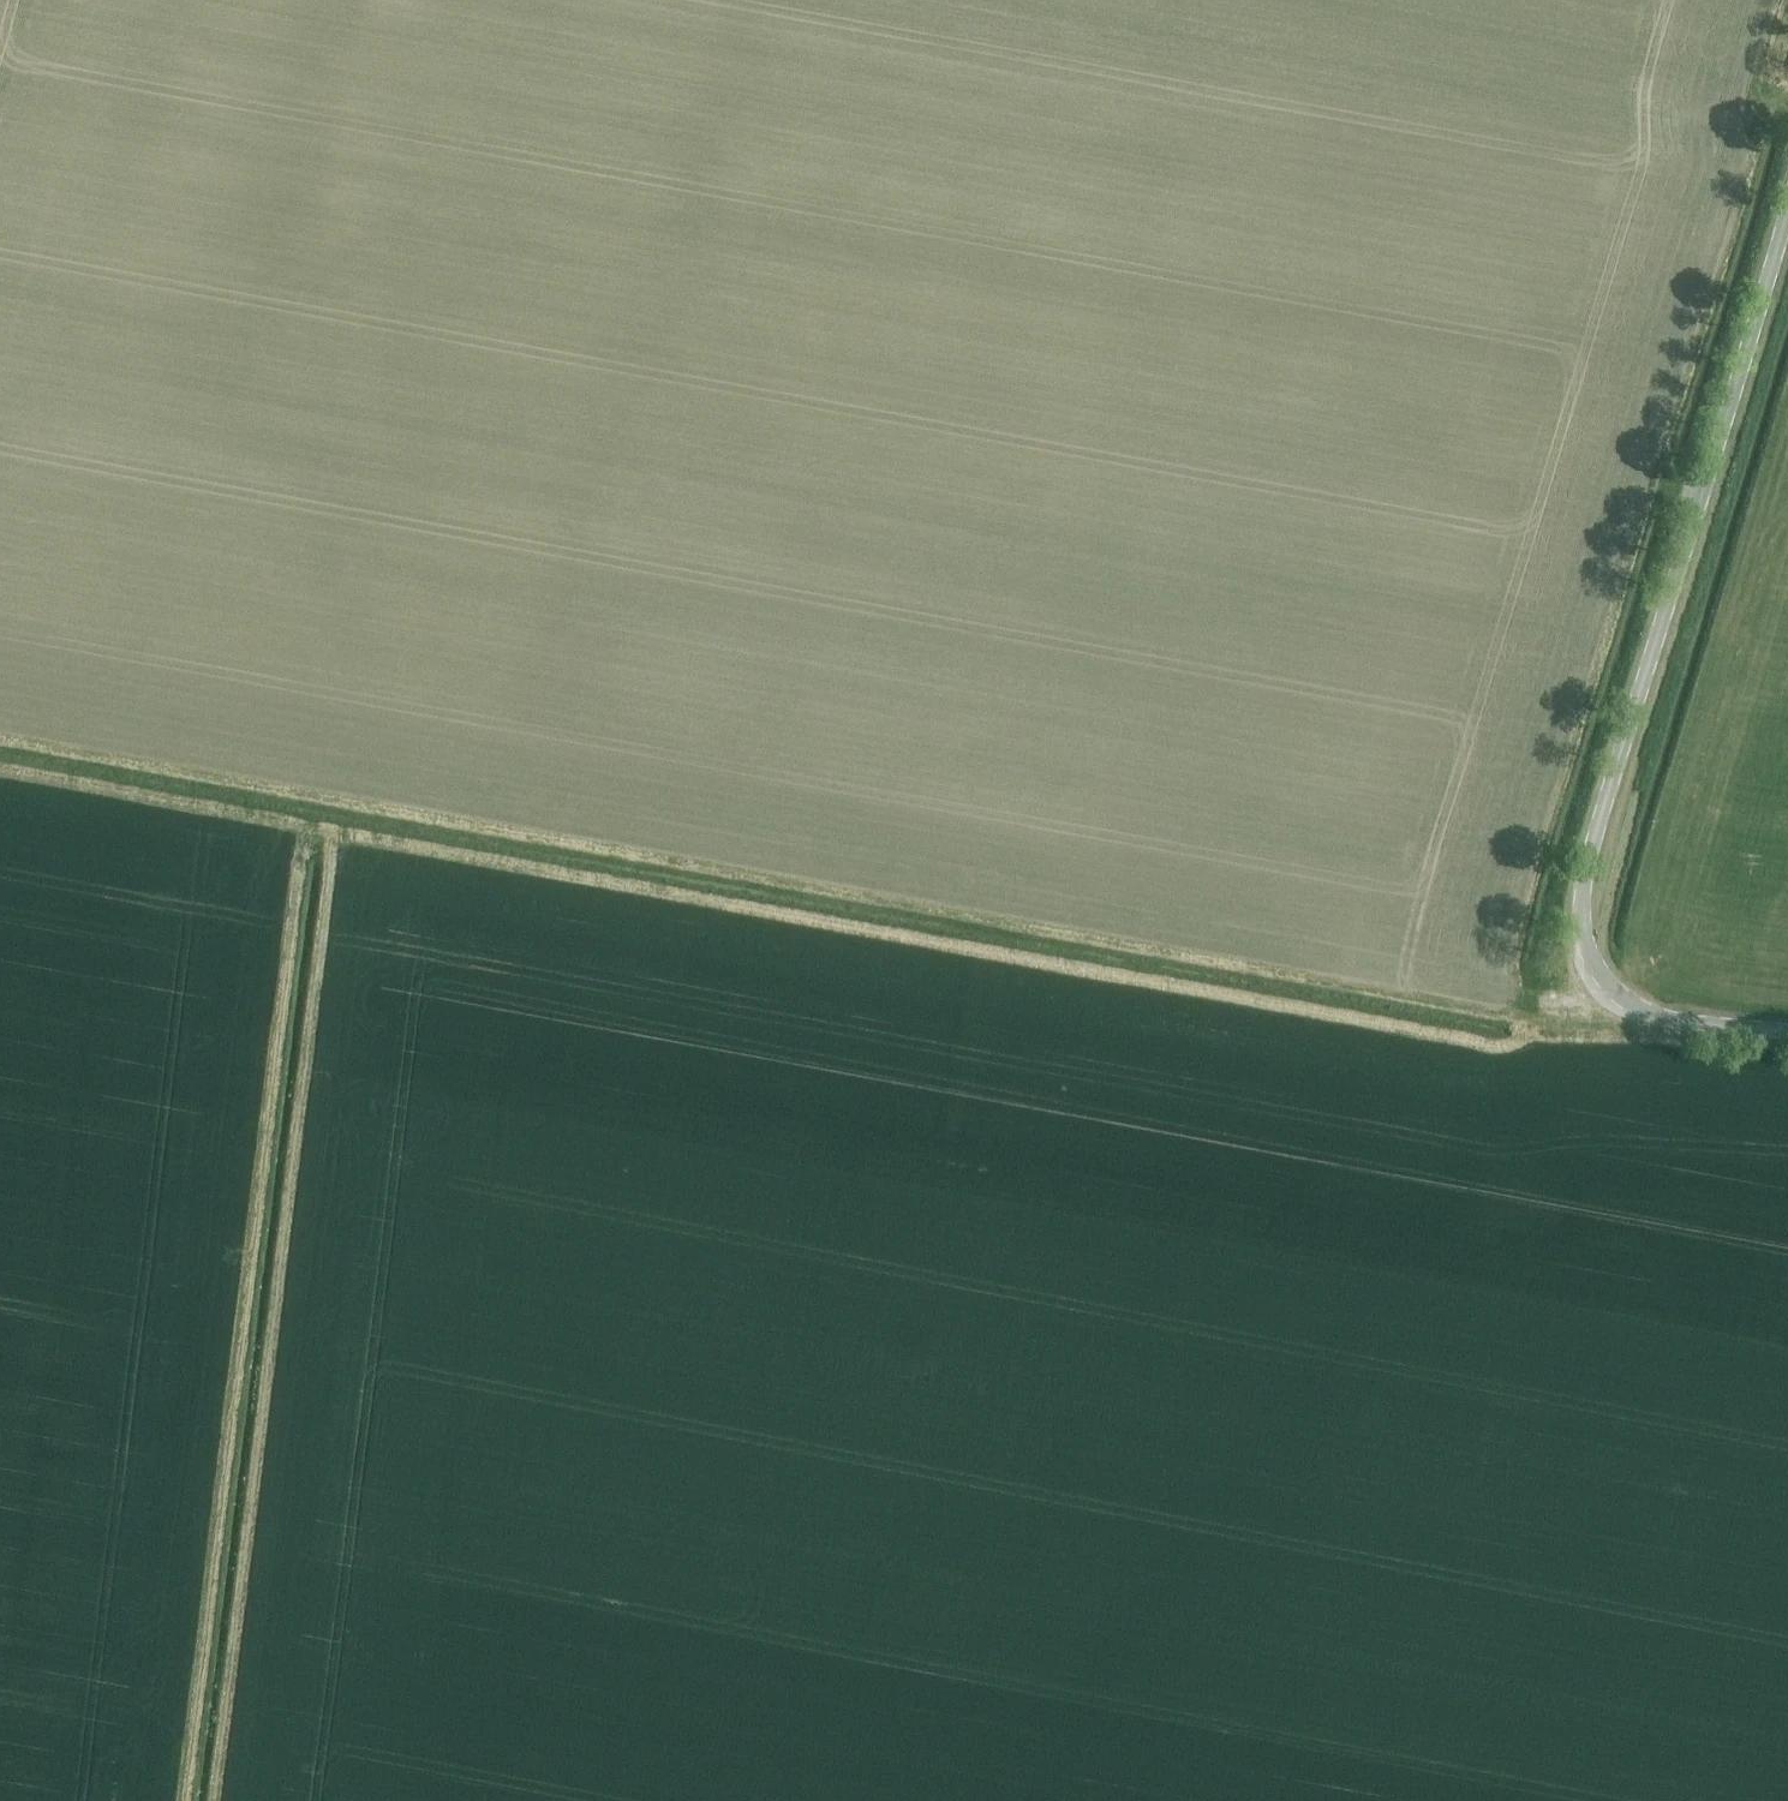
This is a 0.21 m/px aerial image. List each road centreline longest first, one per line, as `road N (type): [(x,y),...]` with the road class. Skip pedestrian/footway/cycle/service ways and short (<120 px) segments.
road 1 (unclassified): [(1787,1033),(1691,1021),(1626,1002),(1600,975),(1583,922),(1585,863),(1787,190)]

